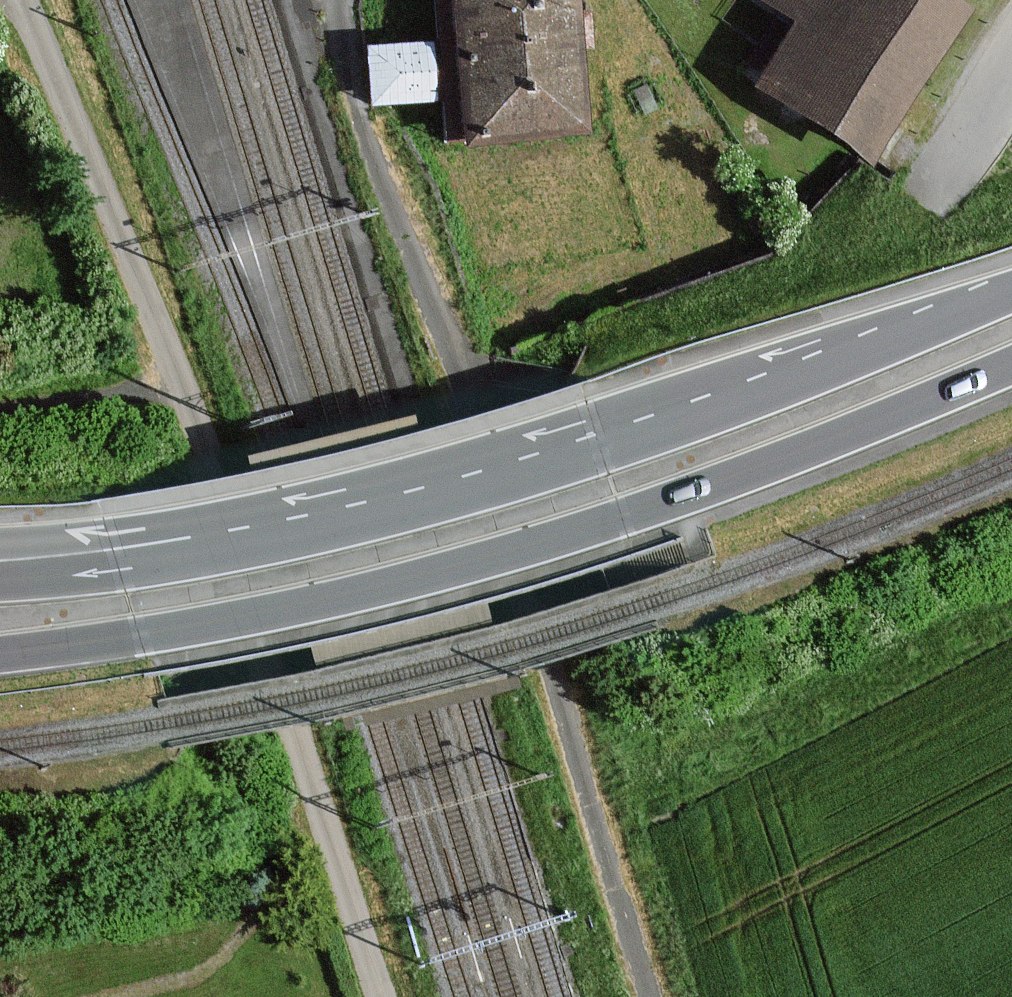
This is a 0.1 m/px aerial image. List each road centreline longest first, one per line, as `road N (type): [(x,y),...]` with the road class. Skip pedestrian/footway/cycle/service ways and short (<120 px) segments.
road 1 (unclassified): [(380,996),(185,385),(24,0)]
road 2 (secondary): [(0,652),(140,637),(456,567),(672,501),(1011,366)]
road 3 (secondary): [(1011,293),(695,414),(435,488),(193,539),(0,561)]
road 4 (unclassified): [(649,996),(534,602),(344,69),(334,0)]

